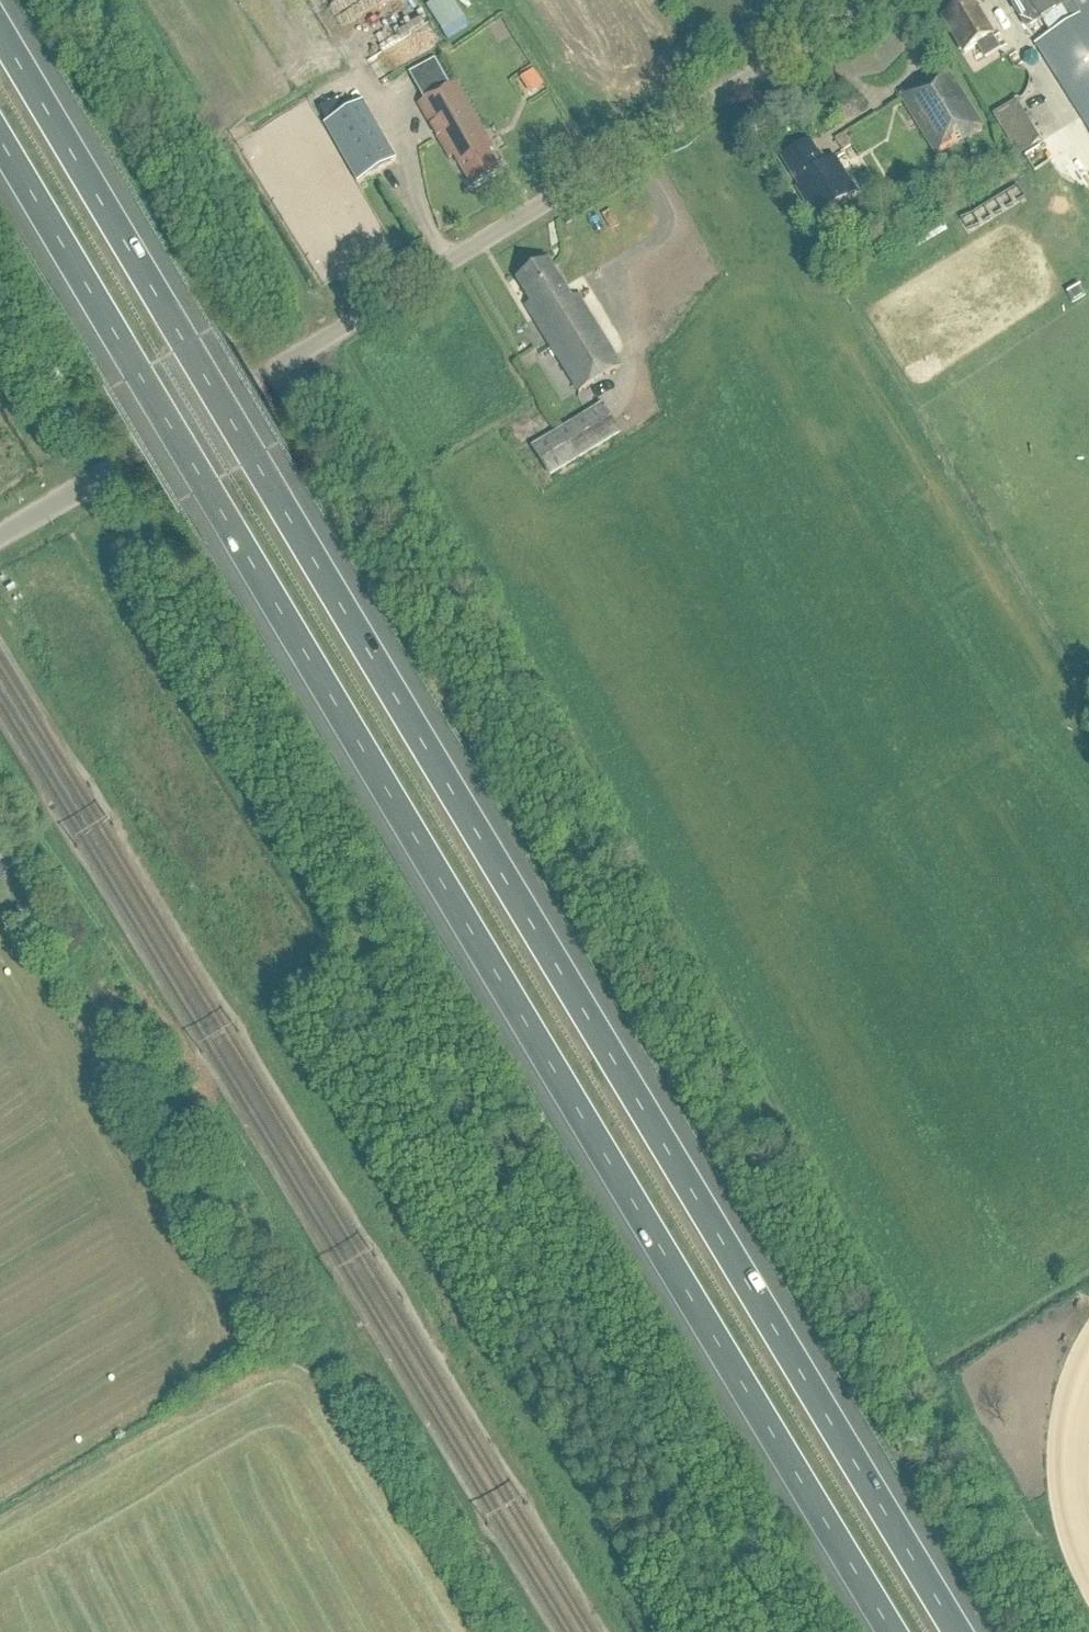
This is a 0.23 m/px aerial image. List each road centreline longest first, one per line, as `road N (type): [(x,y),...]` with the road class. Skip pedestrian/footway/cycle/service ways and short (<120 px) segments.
road 1 (motorway): [(955,1631),(0,40)]
road 2 (motorway): [(0,145),(891,1631)]
road 3 (track): [(1073,1631),(322,342)]
road 4 (track): [(775,1631),(335,941),(0,381)]
road 5 (tertiary): [(0,537),(876,0)]
road 6 (track): [(113,0),(322,342)]
road 7 (track): [(1088,1374),(1067,1474),(1086,1578)]

